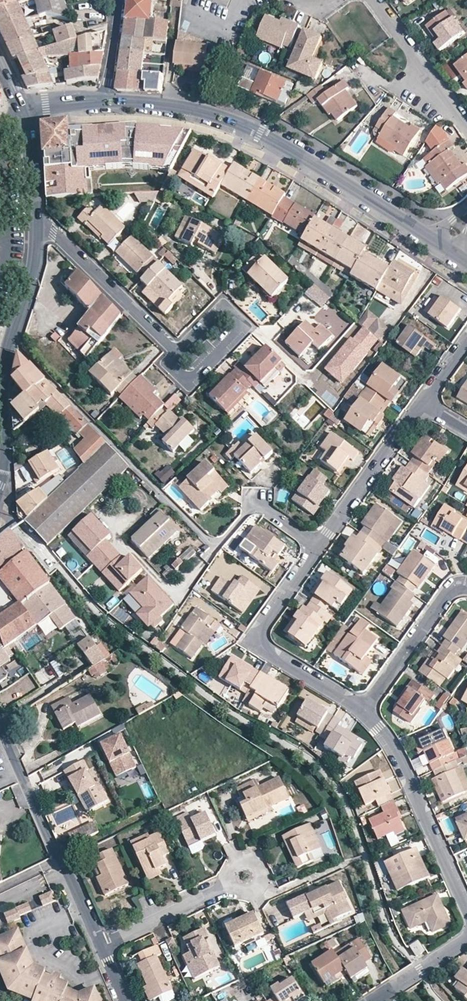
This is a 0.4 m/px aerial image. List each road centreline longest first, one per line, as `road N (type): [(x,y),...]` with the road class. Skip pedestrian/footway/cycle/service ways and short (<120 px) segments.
road 1 (tertiary): [(105,101),(202,112),(245,128),(423,235)]
road 2 (residential): [(317,548),(255,508),(182,587),(167,591),(96,513)]
road 3 (residential): [(317,548),(261,641),(363,711)]
road 4 (residential): [(363,711),(393,749),(466,908)]
road 5 (residential): [(179,353),(35,215)]
road 6 (residential): [(422,402),(317,548)]
road 7 (tertiary): [(0,377),(31,269),(35,215)]
road 8 (residential): [(363,711),(445,597),(466,587)]
road 9 (residential): [(244,878),(102,947)]
road 10 (residential): [(377,0),(466,126)]
road 11 (residential): [(179,353),(167,365),(185,383),(241,325),(223,307)]
road 12 (residential): [(0,729),(51,844)]

